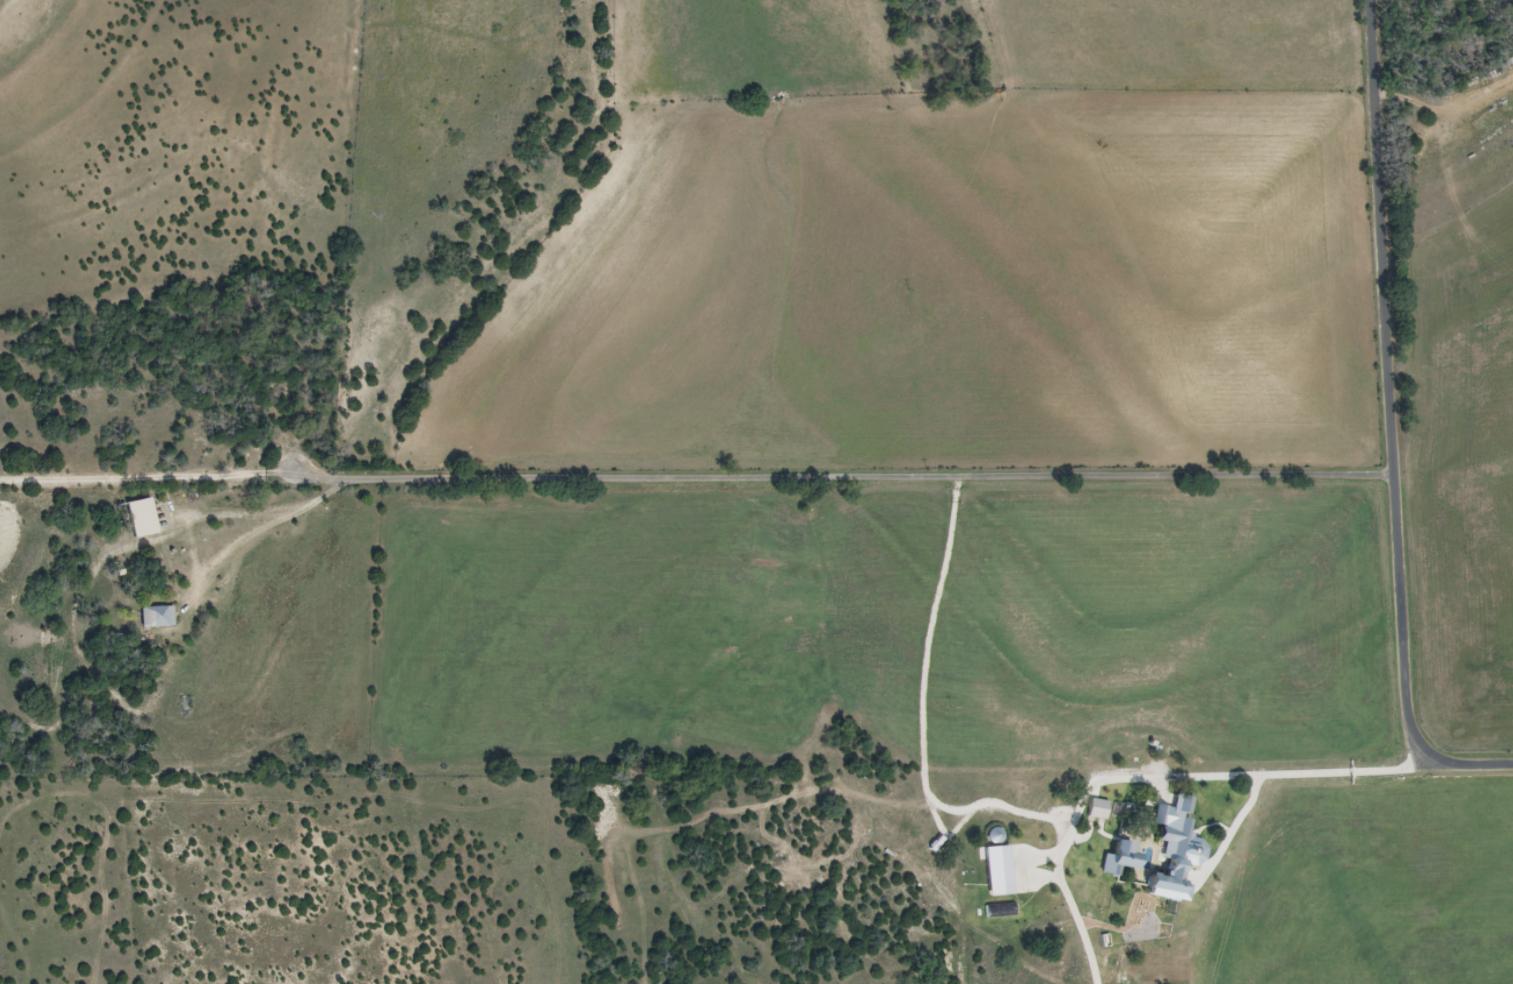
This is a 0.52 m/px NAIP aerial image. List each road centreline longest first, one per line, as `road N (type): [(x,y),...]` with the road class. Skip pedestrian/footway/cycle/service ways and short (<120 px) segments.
road 1 (residential): [(0,482),(1393,474)]
road 2 (residential): [(1368,0),(1407,715),(1420,754),(1435,763),(1512,763)]

